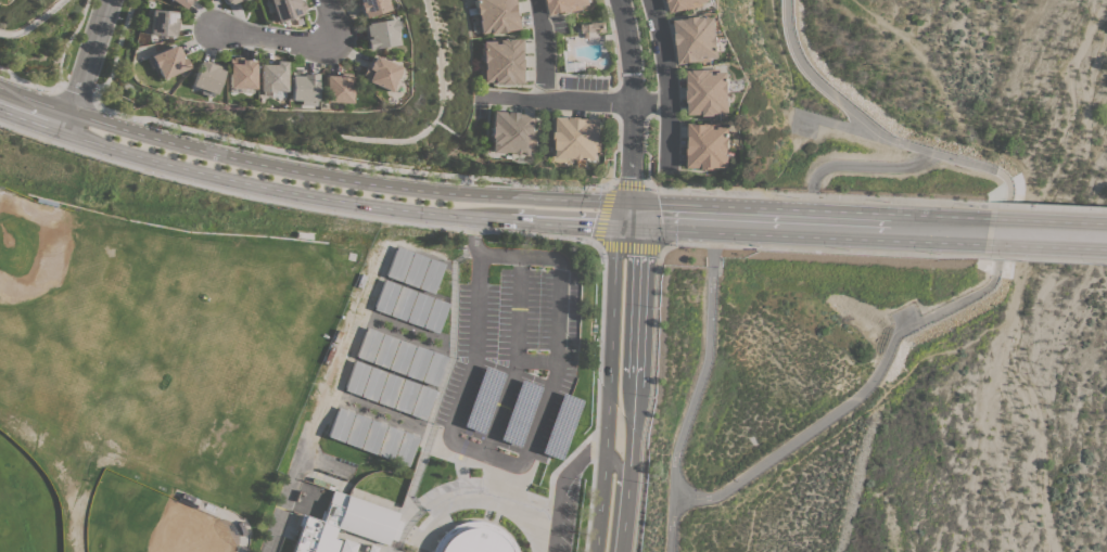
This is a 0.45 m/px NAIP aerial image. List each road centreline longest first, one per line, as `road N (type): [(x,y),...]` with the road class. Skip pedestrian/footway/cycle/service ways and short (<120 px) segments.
road 1 (secondary): [(629,218),(607,201),(436,192),(265,166),(93,121),(73,128)]
road 2 (secondary): [(73,128),(169,165),(321,200),(599,227),(629,218)]
road 3 (tertiary): [(625,478),(641,247),(629,218)]
road 4 (tertiary): [(629,218),(612,245),(603,457)]
road 5 (residential): [(629,218),(634,104),(615,0)]
road 6 (secondary): [(985,231),(809,224)]
road 7 (tertiary): [(109,0),(73,128)]
road 8 (residential): [(215,29),(310,40),(336,23)]
road 9 (secondary): [(1106,237),(985,231)]

